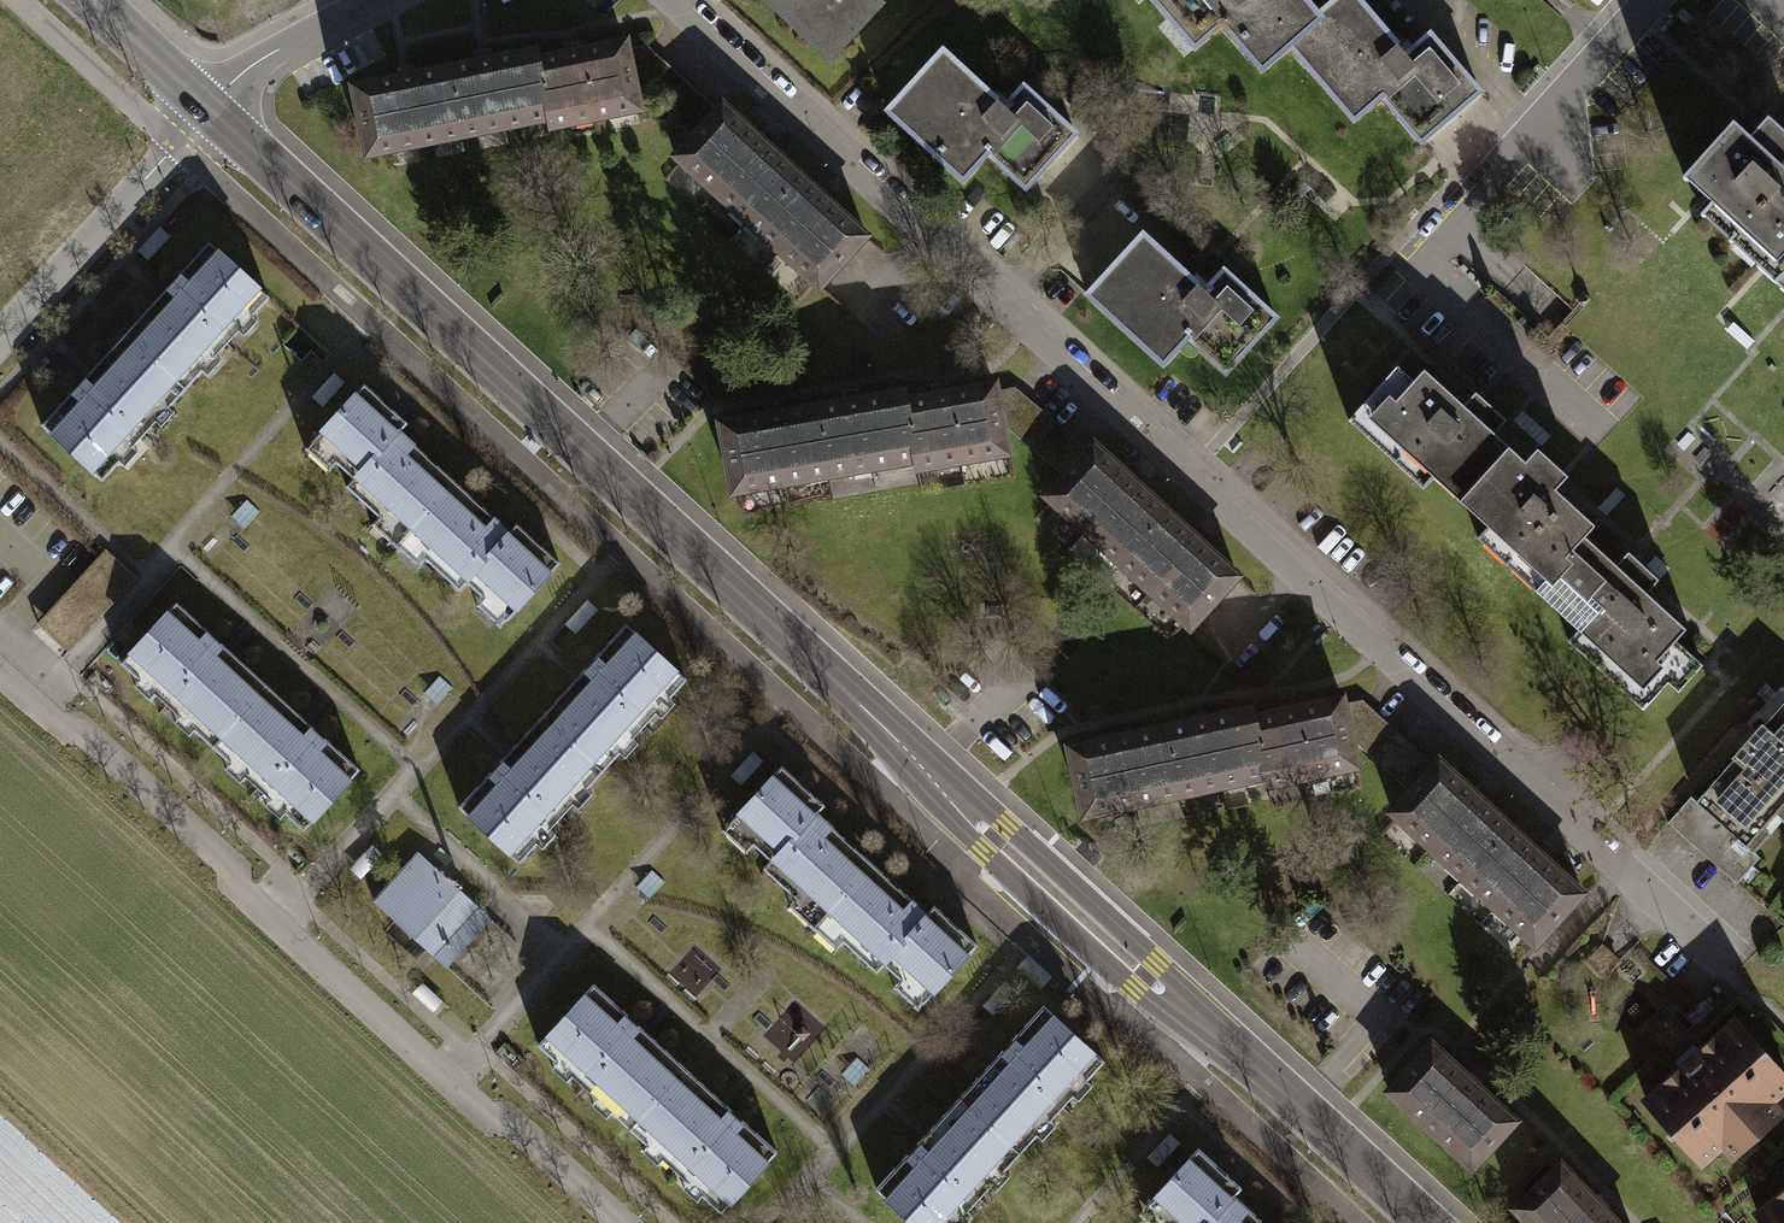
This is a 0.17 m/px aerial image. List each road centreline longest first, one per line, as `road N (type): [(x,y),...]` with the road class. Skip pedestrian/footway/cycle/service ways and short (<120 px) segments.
road 1 (secondary): [(210,106),(1145,974),(1426,1222)]
road 2 (residential): [(668,0),(1026,335),(1191,472),(1579,839),(1615,859),(1730,966)]
road 3 (residential): [(602,1222),(0,673)]
road 4 (residential): [(0,340),(210,106)]
road 5 (residential): [(1654,0),(1445,230)]
road 6 (residential): [(210,106),(261,59),(371,0)]
road 7 (secondary): [(91,0),(210,106)]
road 8 (residential): [(1554,323),(1445,230)]

